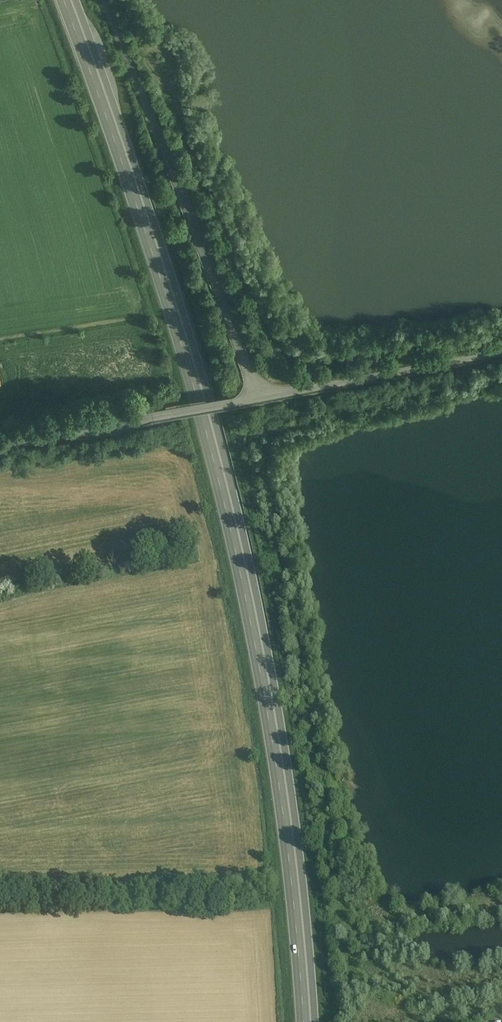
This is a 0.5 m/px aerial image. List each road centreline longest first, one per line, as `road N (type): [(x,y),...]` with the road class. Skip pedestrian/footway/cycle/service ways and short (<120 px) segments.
road 1 (trunk): [(67,0),(215,446),(264,671),(307,1021)]
road 2 (track): [(501,904),(391,915),(342,900),(262,459),(267,440),(283,428),(501,376)]
road 3 (unclassified): [(501,351),(151,415)]
road 4 (unclassified): [(0,441),(151,415)]
road 5 (track): [(0,340),(146,319)]

